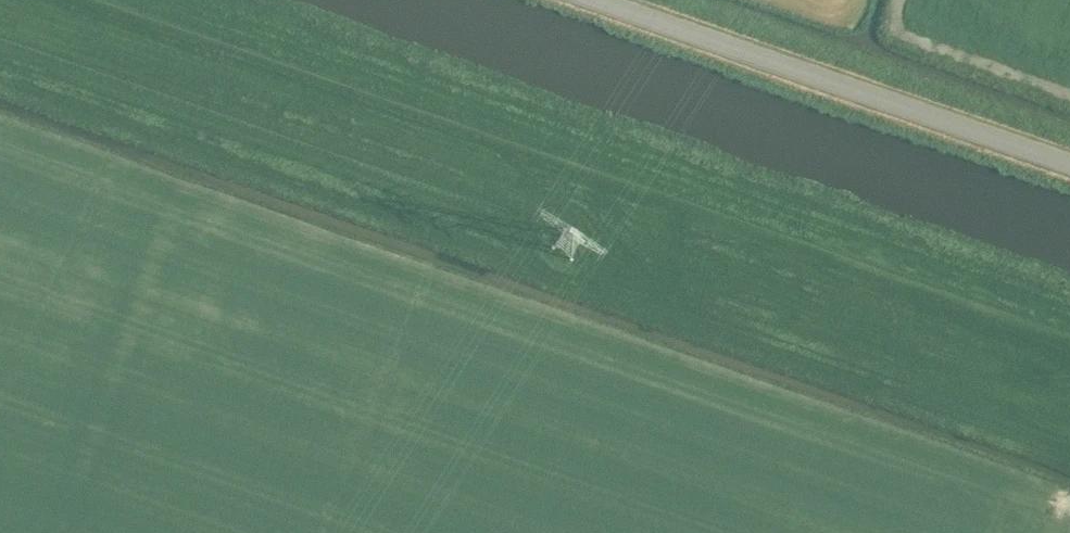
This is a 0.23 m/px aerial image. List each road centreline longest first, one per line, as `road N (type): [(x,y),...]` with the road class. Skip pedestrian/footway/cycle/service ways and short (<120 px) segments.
road 1 (unclassified): [(1069,163),(605,0)]

